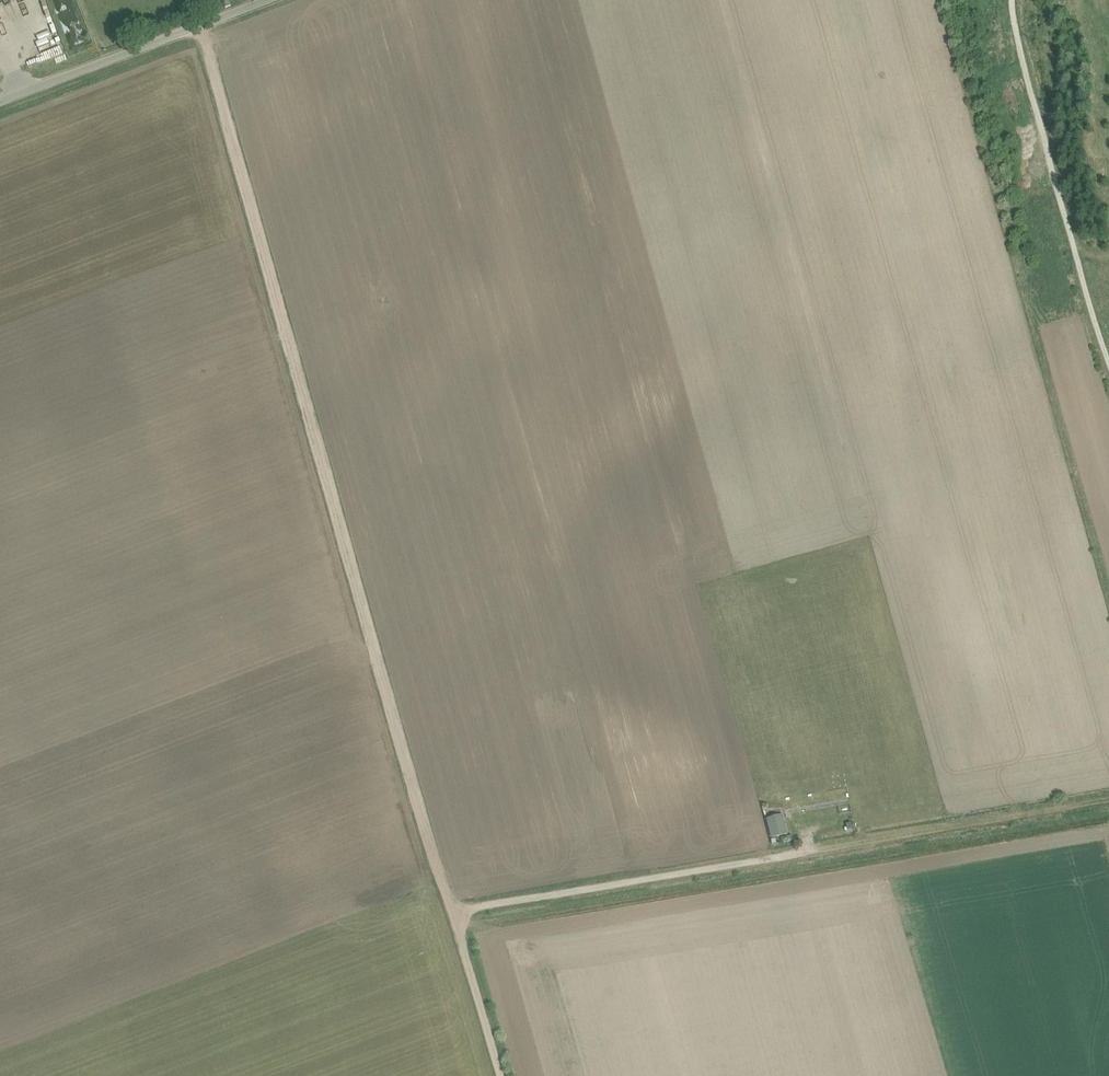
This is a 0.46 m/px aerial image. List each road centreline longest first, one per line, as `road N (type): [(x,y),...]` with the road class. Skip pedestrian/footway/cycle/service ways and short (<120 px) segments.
road 1 (track): [(498,1075),(200,27)]
road 2 (track): [(450,912),(807,851),(812,829)]
road 3 (unclassified): [(200,27),(0,101)]

